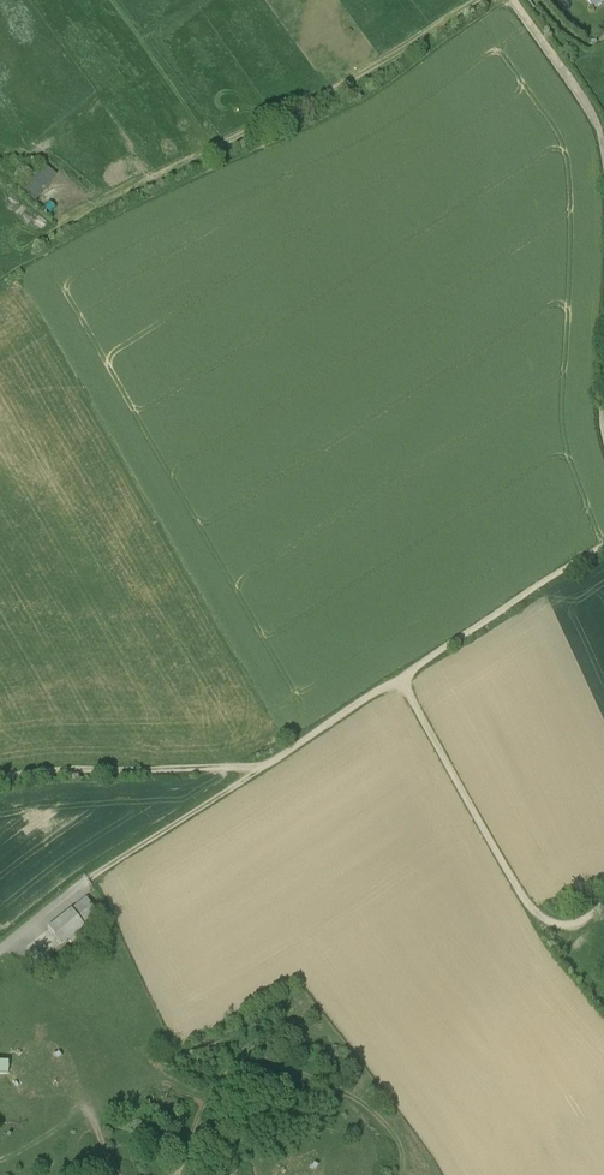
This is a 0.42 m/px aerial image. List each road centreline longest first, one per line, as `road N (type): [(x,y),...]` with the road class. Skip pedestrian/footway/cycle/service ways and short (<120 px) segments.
road 1 (track): [(0,281),(84,231),(369,94),(503,0)]
road 2 (track): [(475,0),(366,70),(57,229)]
road 3 (track): [(175,1174),(225,1076),(241,1065),(268,1064),(345,1089),(394,1132),(405,1174)]
road 4 (track): [(398,680),(537,914),(571,926),(603,910)]
road 5 (track): [(262,767),(89,878),(0,950)]
road 6 (track): [(0,778),(262,767)]
road 7 (track): [(603,545),(398,680)]
road 8 (track): [(515,0),(588,99),(603,152)]
road 9 (track): [(398,680),(262,767)]

